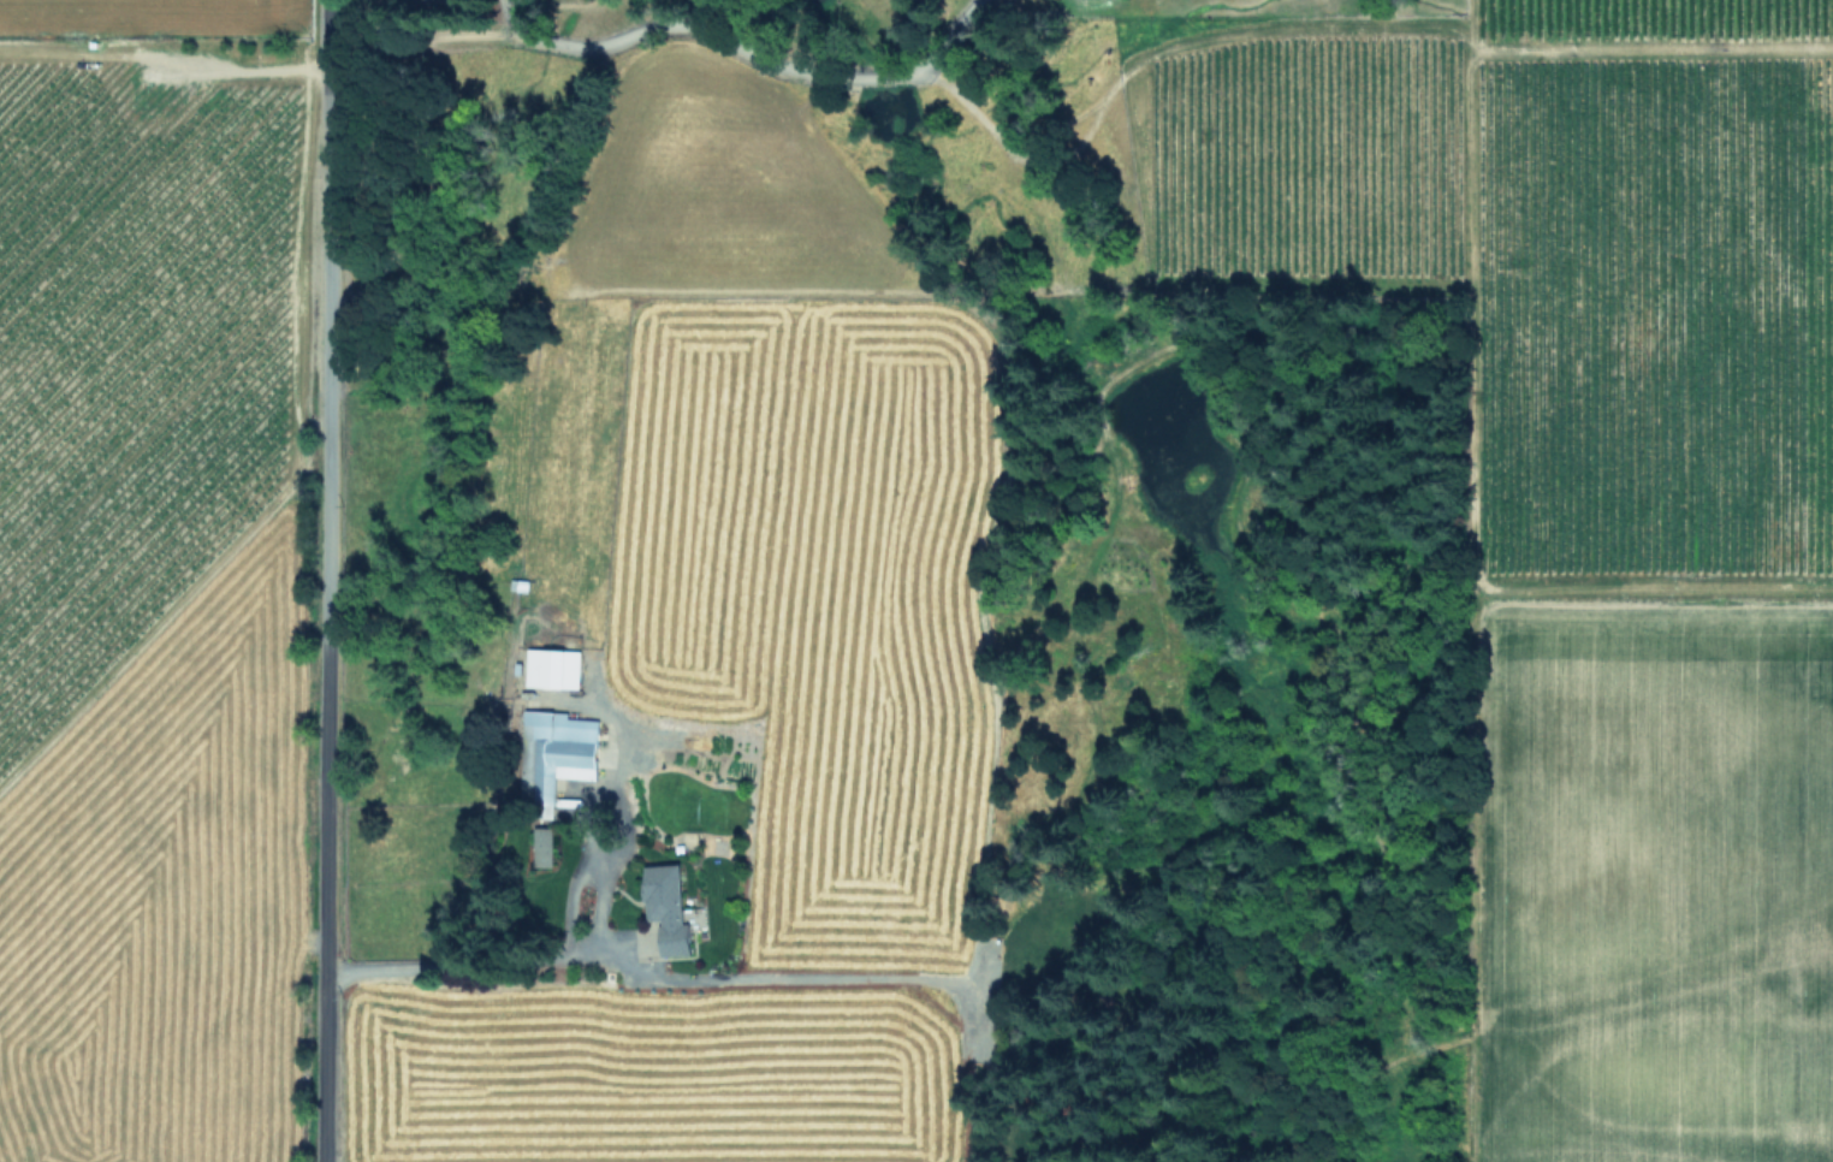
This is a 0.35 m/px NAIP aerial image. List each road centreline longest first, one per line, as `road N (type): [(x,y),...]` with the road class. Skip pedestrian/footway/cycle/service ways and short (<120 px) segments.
road 1 (residential): [(324,1161),(327,0)]

